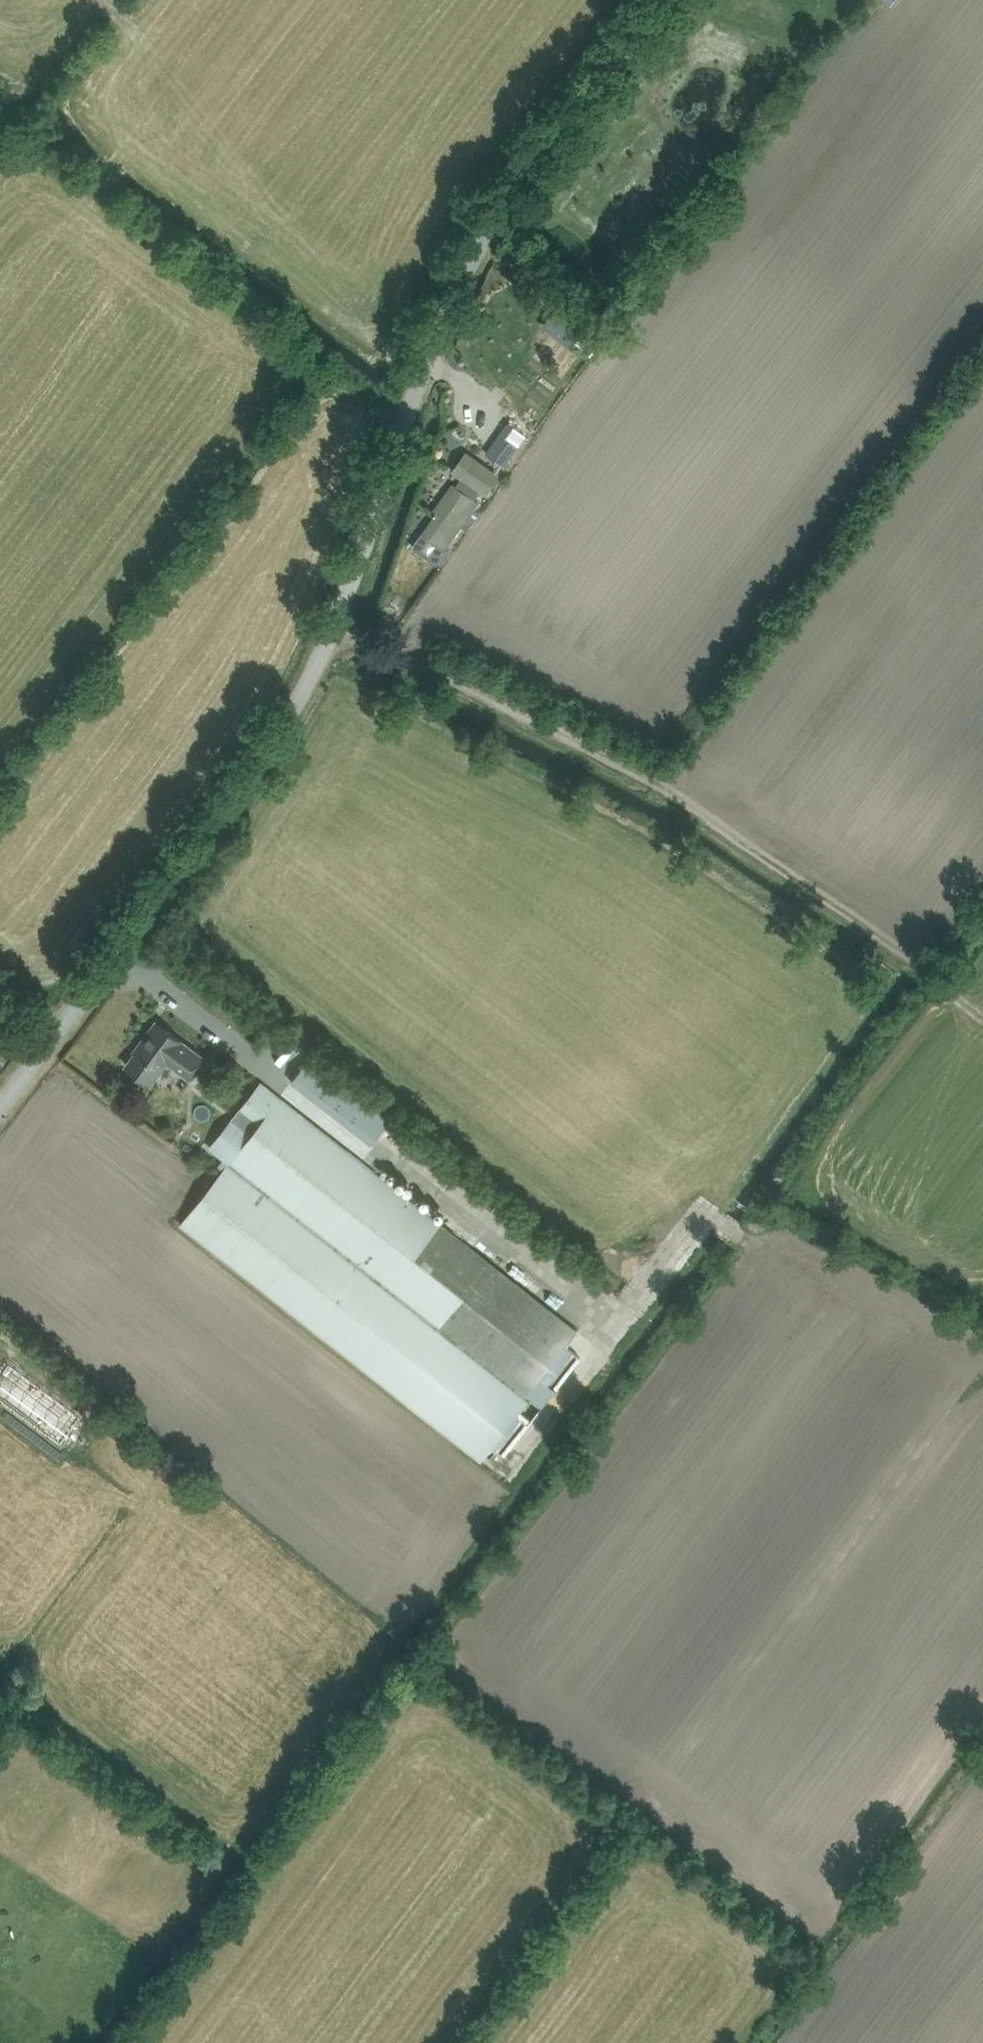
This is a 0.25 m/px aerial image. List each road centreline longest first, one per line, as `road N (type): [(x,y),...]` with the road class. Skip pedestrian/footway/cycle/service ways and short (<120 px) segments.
road 1 (unclassified): [(0,1118),(239,811),(354,565),(469,261),(670,0)]

